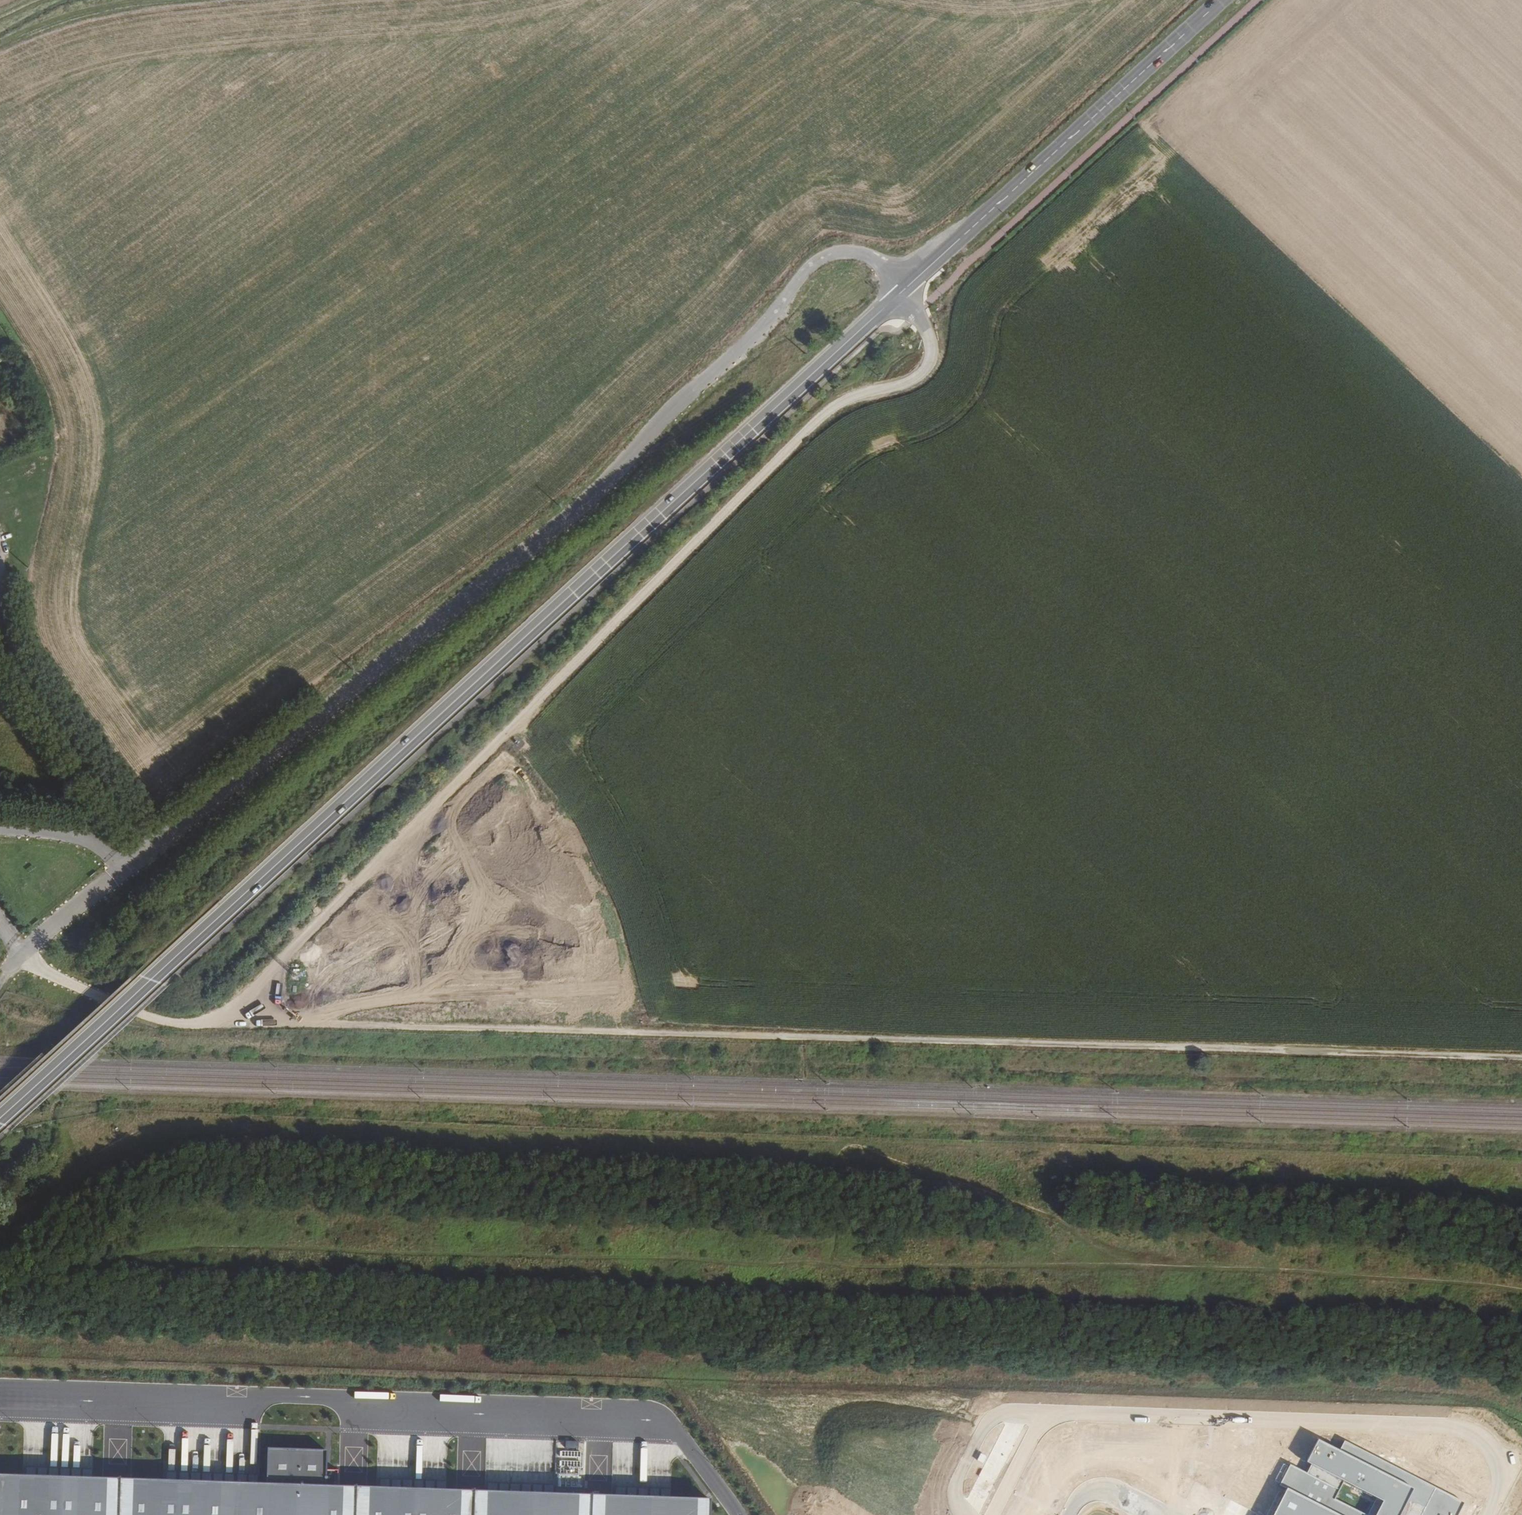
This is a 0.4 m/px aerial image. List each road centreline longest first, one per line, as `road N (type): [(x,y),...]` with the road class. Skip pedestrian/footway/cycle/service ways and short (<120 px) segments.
road 1 (primary): [(1227,0),(0,1117)]
road 2 (track): [(233,1011),(300,1025),(1521,1064)]

